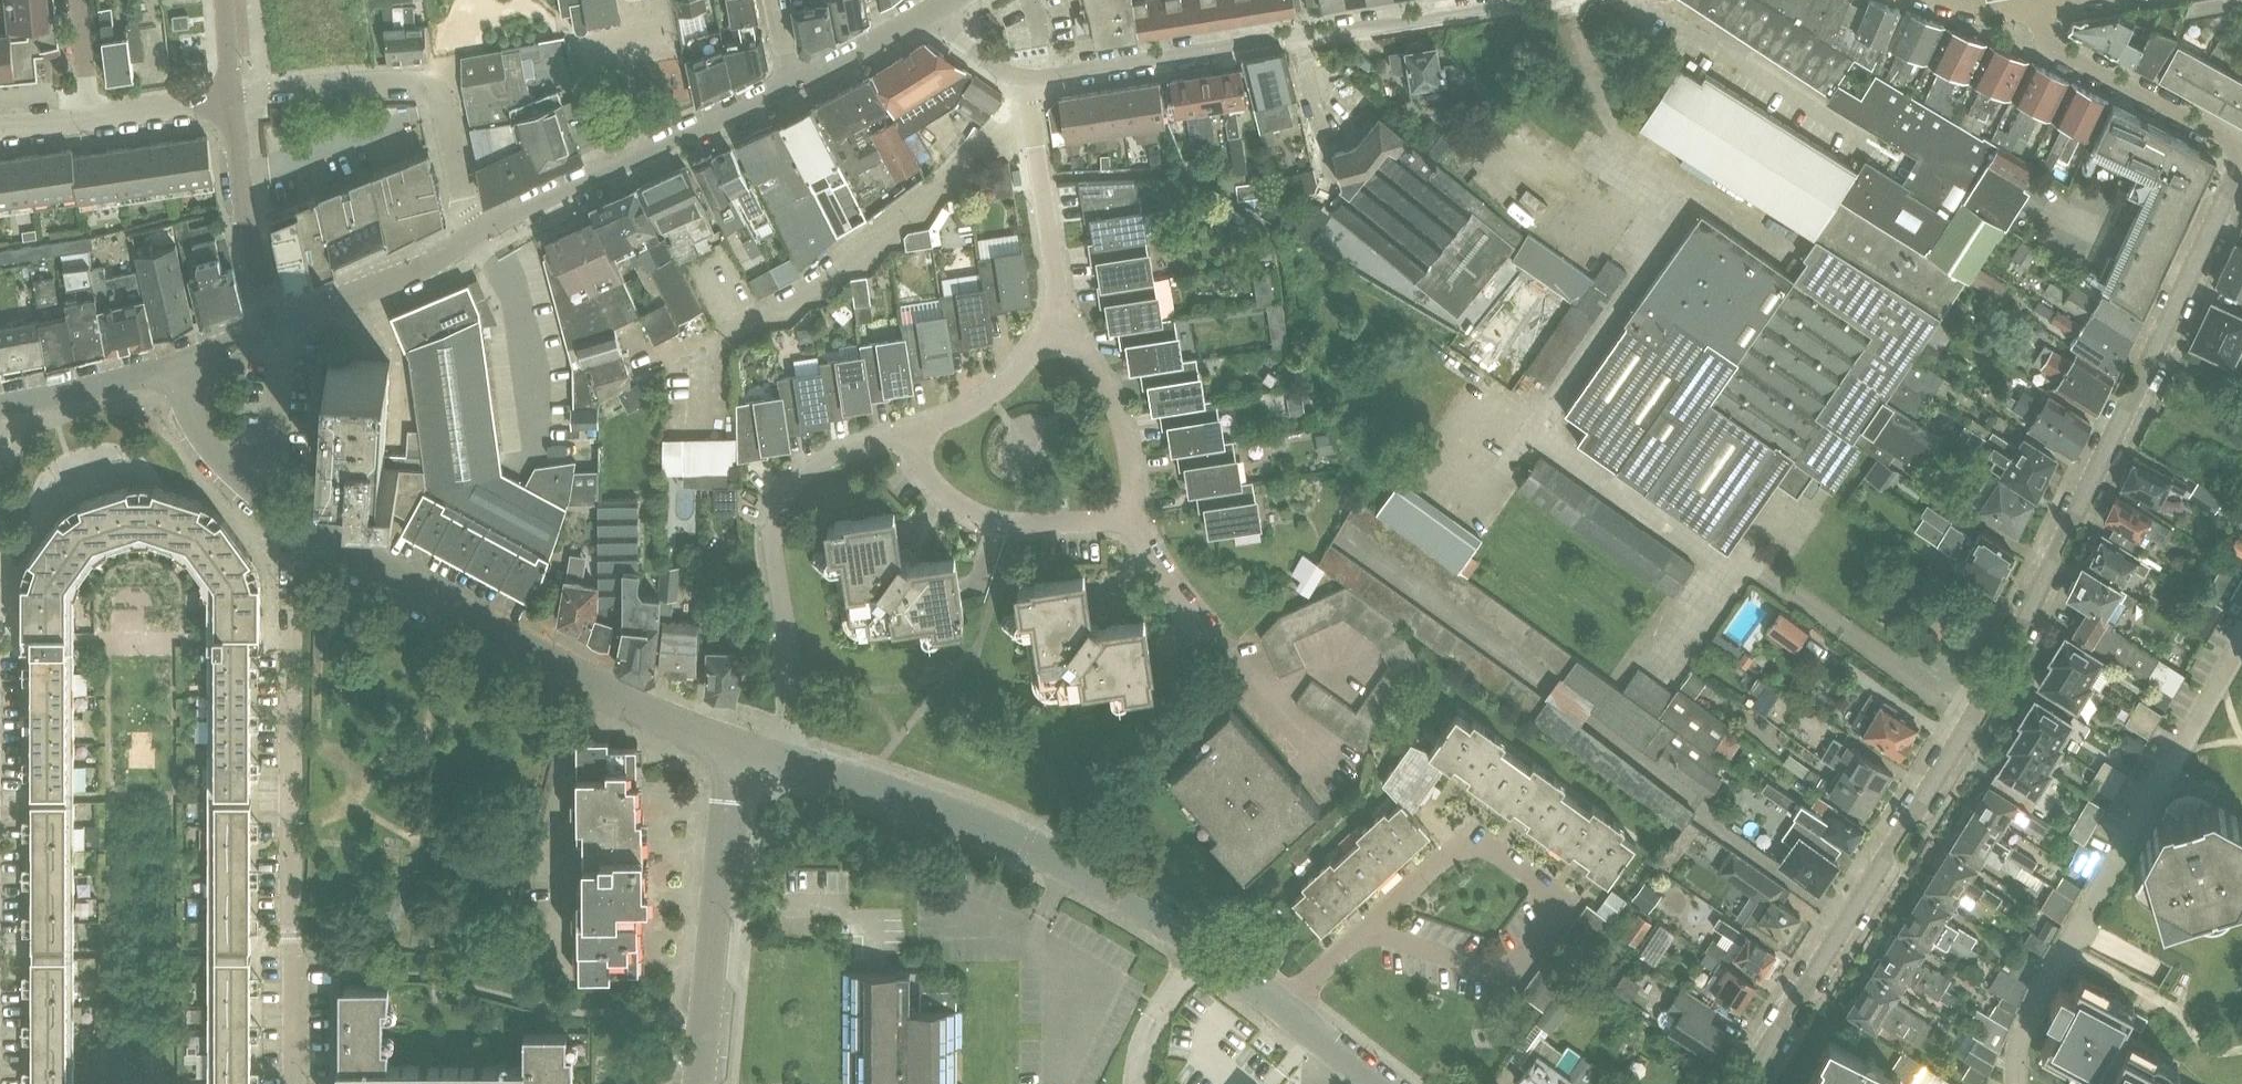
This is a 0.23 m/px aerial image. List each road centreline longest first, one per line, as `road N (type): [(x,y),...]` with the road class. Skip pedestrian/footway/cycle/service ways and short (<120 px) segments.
road 1 (residential): [(1749,1083),(2011,649),(2241,171)]
road 2 (residential): [(731,746),(640,708),(288,516),(207,442),(177,364)]
road 3 (residential): [(1381,1083),(1120,893),(983,827),(782,761)]
road 4 (unclassified): [(1025,76),(1530,0)]
road 5 (residential): [(298,1083),(297,635)]
road 6 (residential): [(782,761),(794,693),(771,532),(776,511),(786,491),(824,460),(911,433)]
road 7 (residential): [(478,234),(444,109),(431,88),(301,86),(233,97)]
road 8 (unclassified): [(478,234),(787,86)]
road 9 (residential): [(700,1083),(731,746)]
road 10 (residential): [(1119,515),(1193,615),(1331,760)]
road 11 (residential): [(2241,149),(2057,52),(2035,6)]
road 12 (residential): [(1053,326),(1056,269),(1025,76)]
road 13 (residential): [(1119,515),(1016,522),(973,511),(928,473),(911,433)]
road 14 (unclassified): [(273,327),(244,209),(233,97)]
road 15 (unclassified): [(273,327),(420,269),(478,234)]
road 16 (residential): [(1053,326),(1090,363),(1118,413),(1132,483),(1119,515)]
road 17 (unclassified): [(0,406),(177,364)]
road 18 (residential): [(911,433),(989,397),(1053,326)]
road 19 (unclassified): [(787,86),(938,7)]
road 20 (residential): [(84,118),(233,97)]

